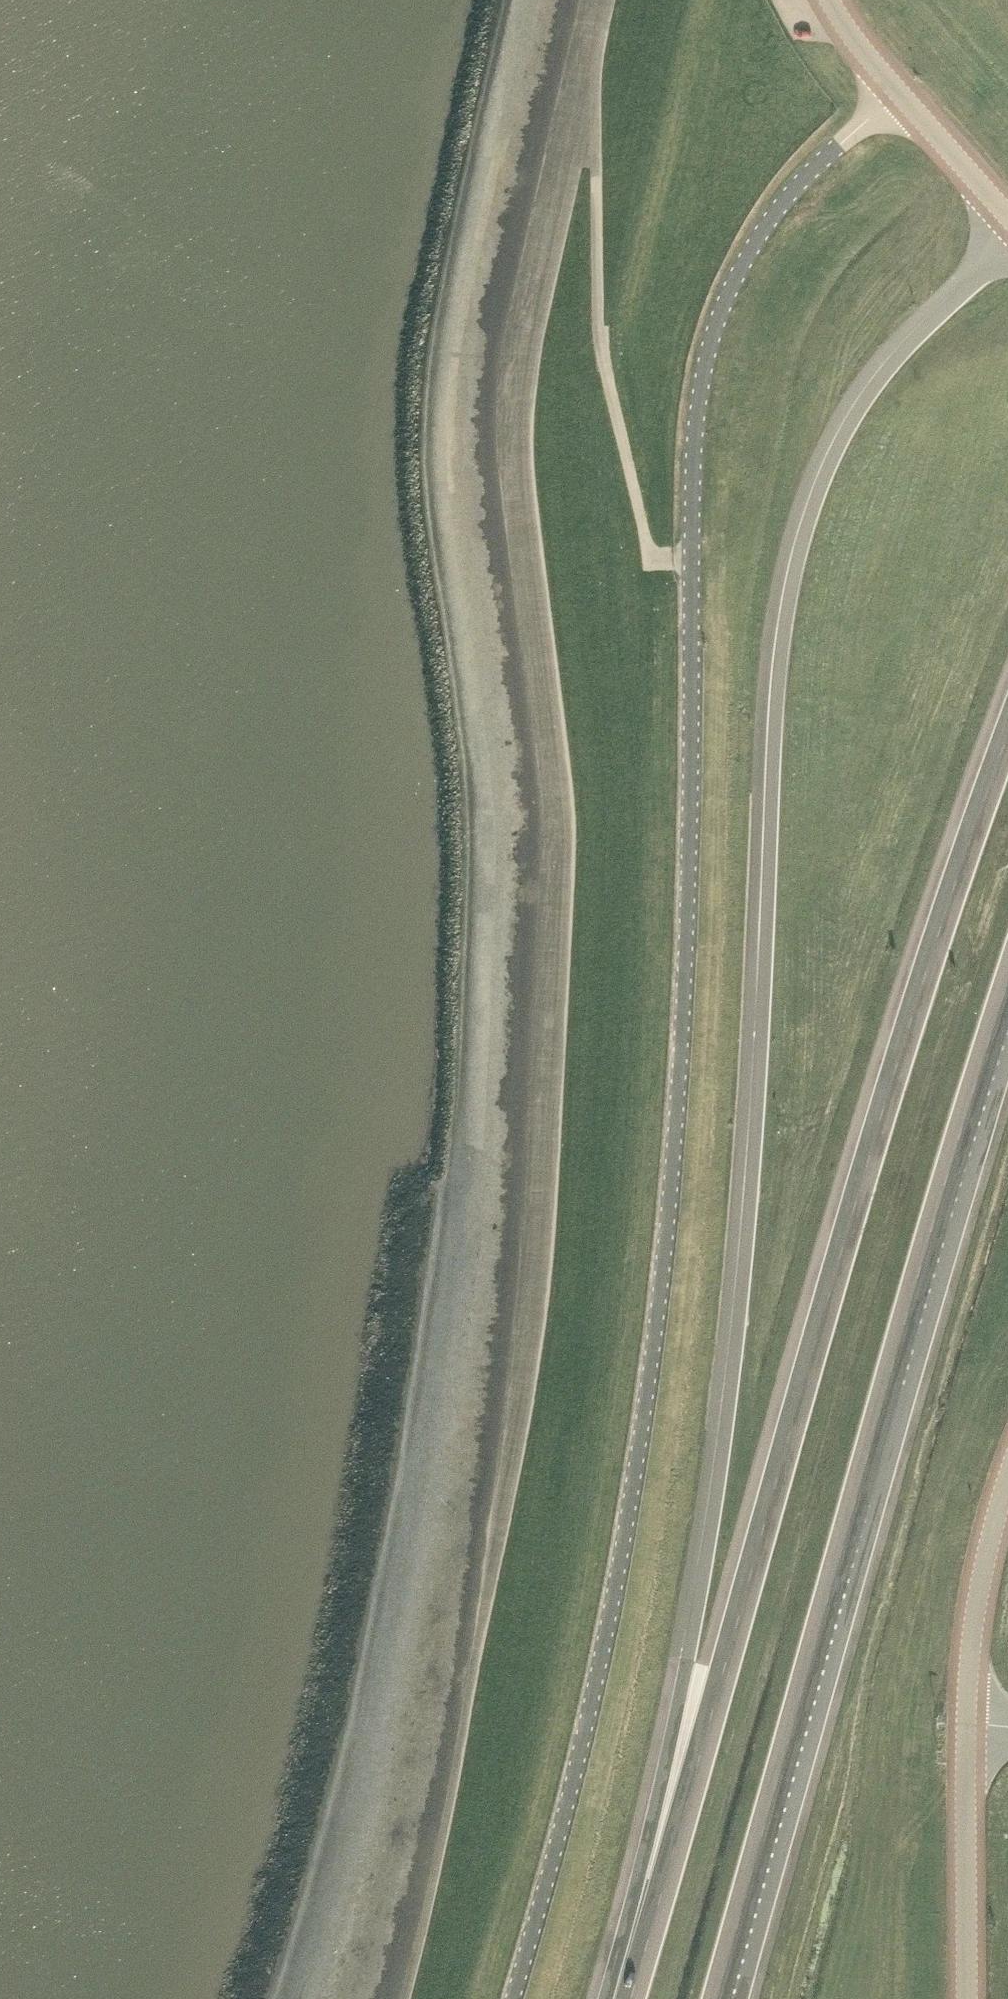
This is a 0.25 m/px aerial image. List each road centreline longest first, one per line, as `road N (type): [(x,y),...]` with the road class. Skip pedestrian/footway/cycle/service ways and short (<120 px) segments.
road 1 (unclassified): [(513,1998),(556,1853),(614,1596),(660,1304),(684,1004),(691,559),(705,375),(718,320),(758,238),(788,197),(900,91)]
road 2 (motorway): [(1007,250),(869,392),(822,483),(796,563),(777,709),(741,1304),(700,1593),(624,1998)]
road 3 (motorway): [(1007,734),(952,890),(828,1294),(629,1998)]
road 4 (motorway): [(718,1997),(907,1315),(1007,983)]
road 5 (tertiary): [(968,1998),(966,1722)]
road 6 (tertiary): [(966,1722),(976,1611),(1007,1478)]
road 7 (tertiary): [(1007,213),(900,91)]

